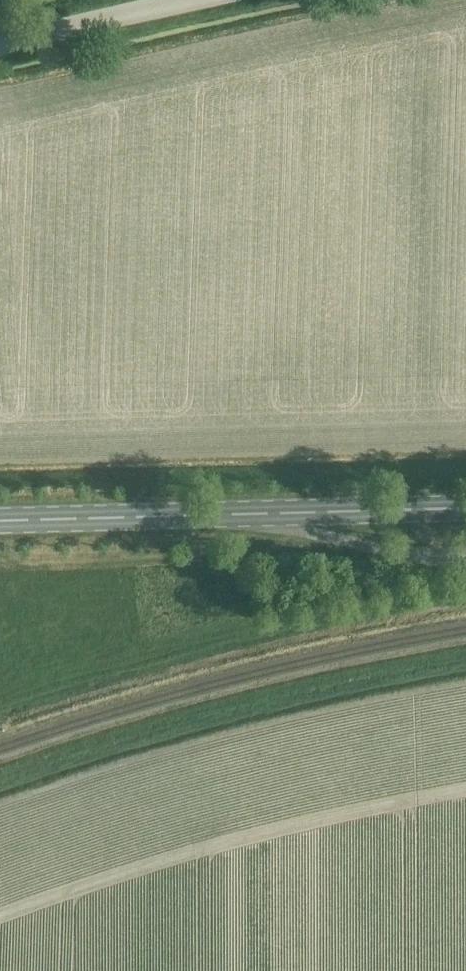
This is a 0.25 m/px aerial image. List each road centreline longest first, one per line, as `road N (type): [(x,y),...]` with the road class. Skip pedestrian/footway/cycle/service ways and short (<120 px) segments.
road 1 (primary): [(0,522),(465,507)]
road 2 (tertiary): [(0,46),(198,0)]

